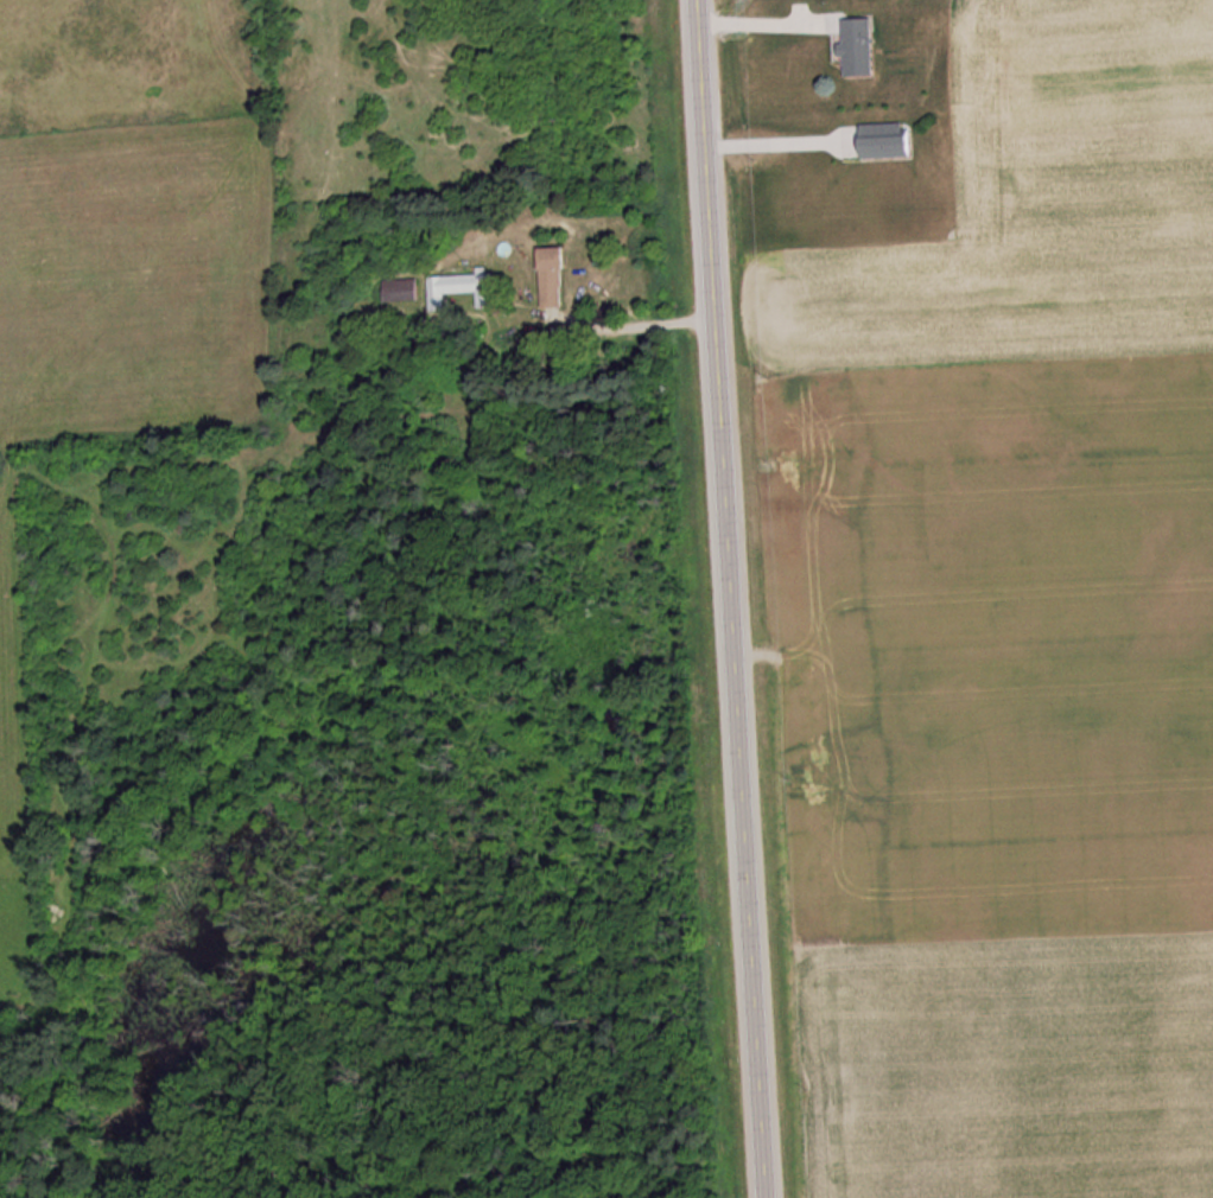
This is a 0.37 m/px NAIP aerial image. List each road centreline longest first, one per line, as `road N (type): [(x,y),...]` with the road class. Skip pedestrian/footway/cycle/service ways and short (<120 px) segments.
road 1 (secondary): [(763,1197),(697,0)]

